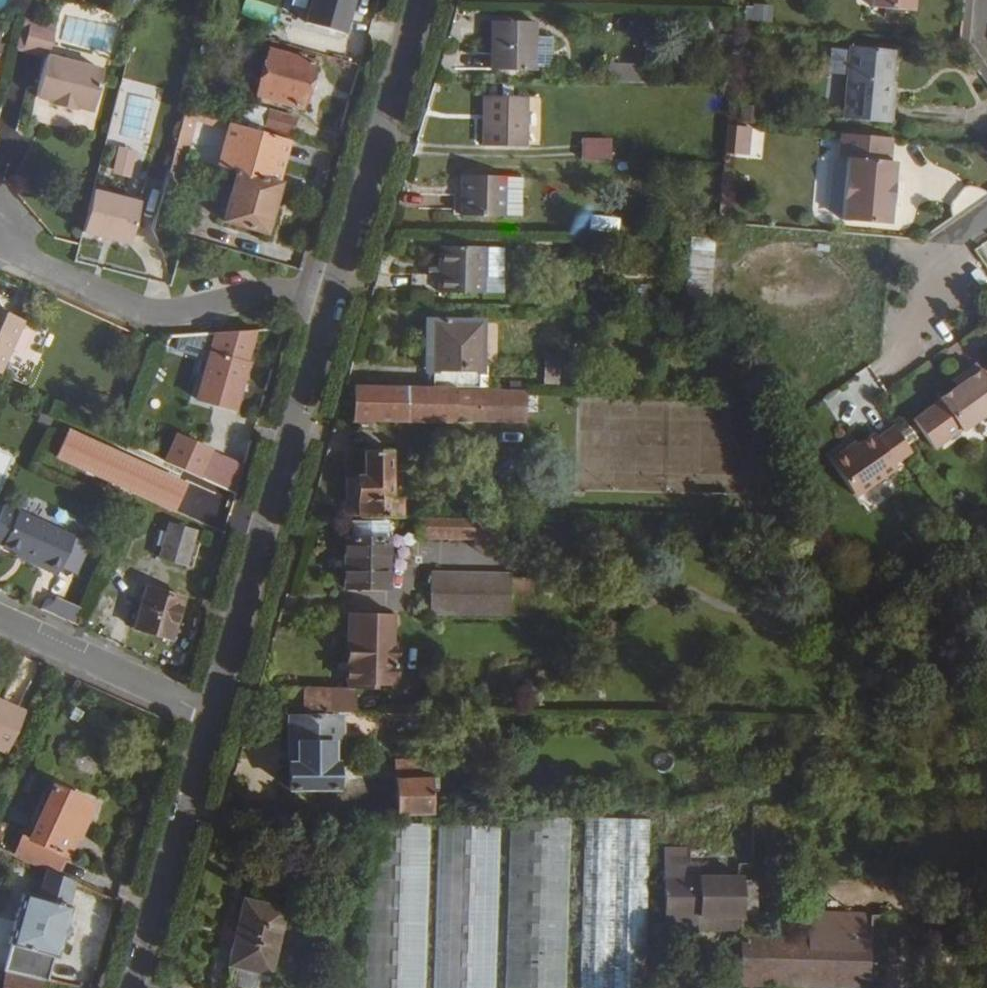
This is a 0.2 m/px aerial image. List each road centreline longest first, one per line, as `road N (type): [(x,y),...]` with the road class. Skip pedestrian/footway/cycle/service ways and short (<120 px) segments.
road 1 (tertiary): [(210,712),(330,300)]
road 2 (residential): [(0,243),(147,316),(330,300)]
road 3 (tertiary): [(330,300),(418,0)]
road 4 (tertiary): [(131,987),(210,712)]
road 5 (residential): [(0,618),(210,712)]
road 6 (residential): [(986,211),(936,247),(885,367)]

